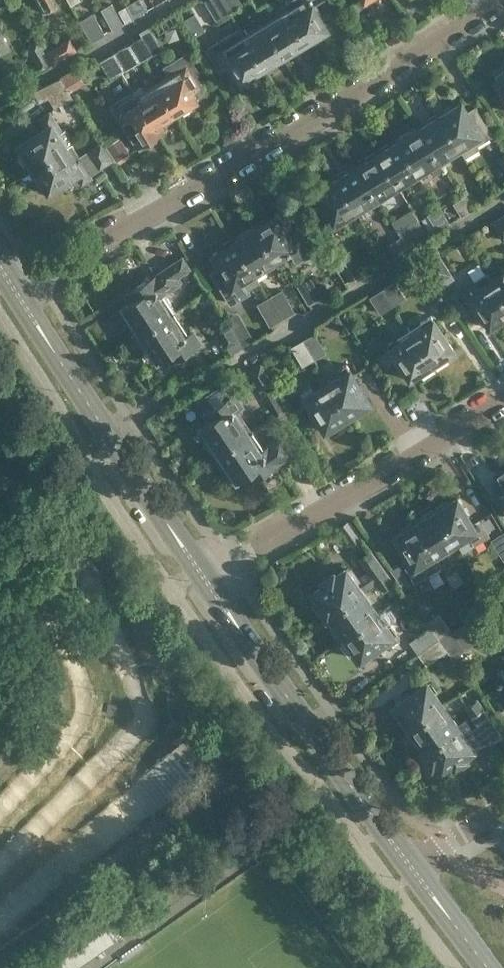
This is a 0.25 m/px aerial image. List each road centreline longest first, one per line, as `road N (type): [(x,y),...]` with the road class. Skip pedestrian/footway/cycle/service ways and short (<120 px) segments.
road 1 (residential): [(15,289),(499,0)]
road 2 (tertiary): [(415,872),(204,576)]
road 3 (residential): [(204,576),(503,399)]
road 4 (tertiary): [(204,576),(15,289)]
road 5 (tertiary): [(490,967),(415,872)]

